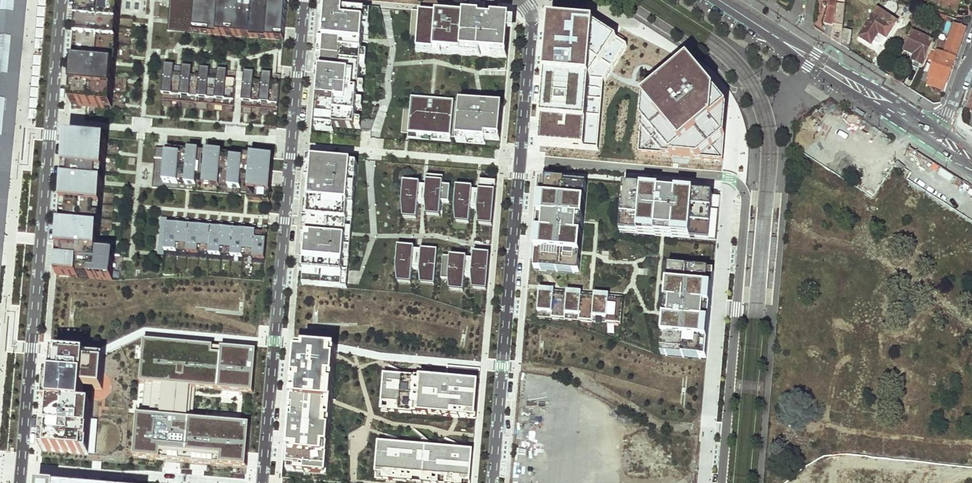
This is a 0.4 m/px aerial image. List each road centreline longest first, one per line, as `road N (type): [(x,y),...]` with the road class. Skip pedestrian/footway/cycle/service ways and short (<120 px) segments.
road 1 (residential): [(520,160),(719,176),(741,185),(746,196),(722,482)]
road 2 (residential): [(305,0),(263,482)]
road 3 (residential): [(20,482),(61,0)]
road 4 (residential): [(493,482),(520,160)]
road 5 (secondary): [(940,136),(719,0)]
road 6 (residential): [(520,160),(532,24),(517,0)]

